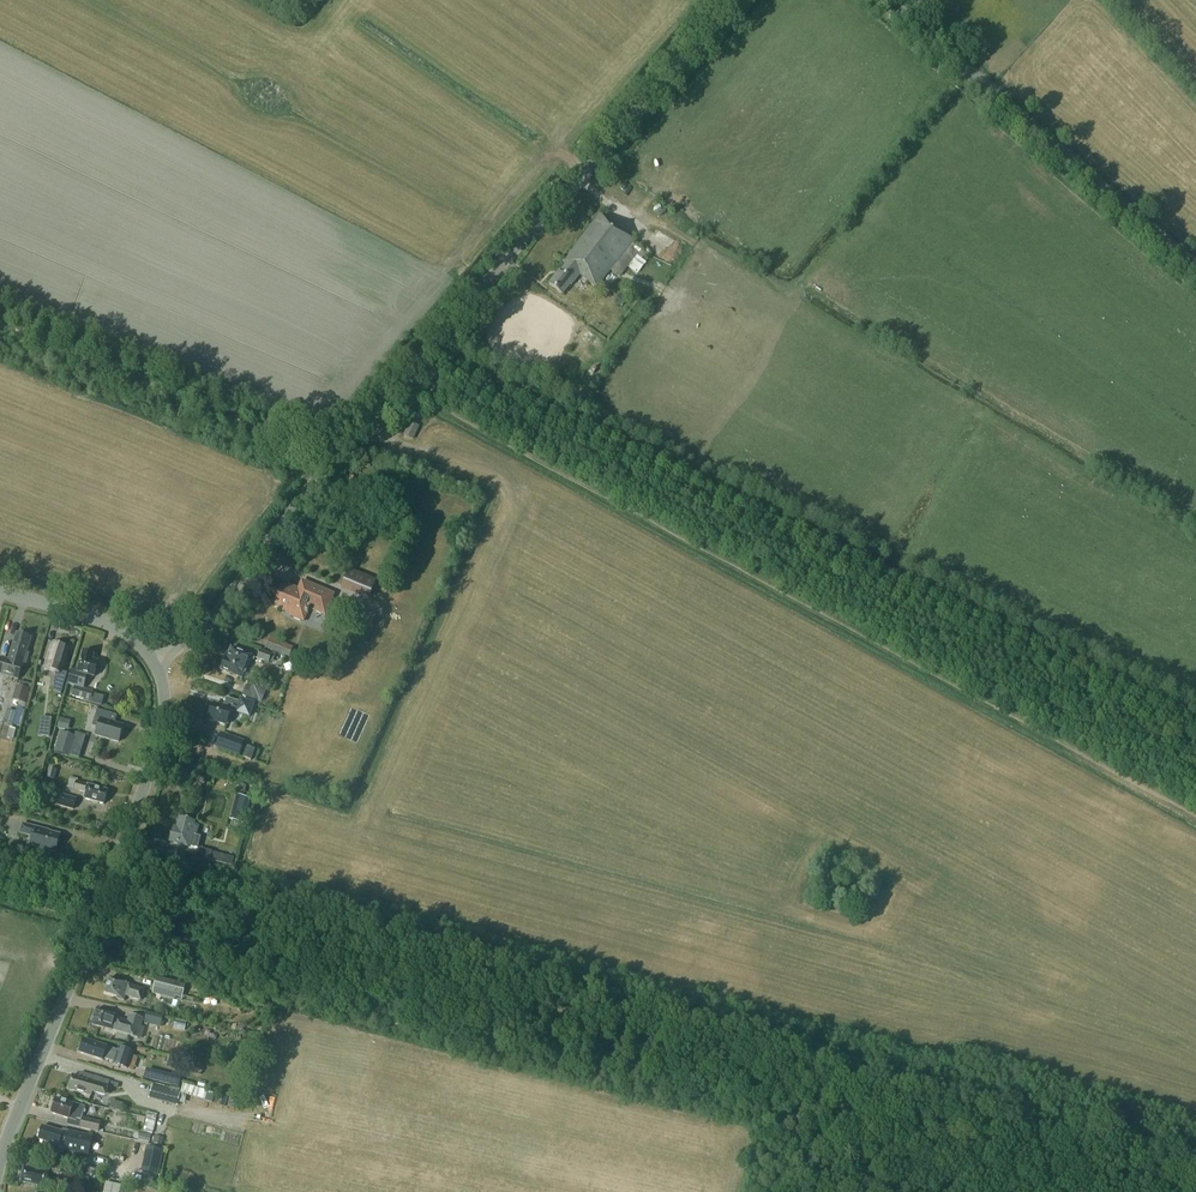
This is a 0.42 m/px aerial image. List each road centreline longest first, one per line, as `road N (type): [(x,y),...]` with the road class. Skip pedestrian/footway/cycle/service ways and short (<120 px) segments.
road 1 (tertiary): [(155,665),(202,629),(331,461),(731,0)]
road 2 (tertiary): [(0,1164),(146,781),(163,710),(155,665)]
road 3 (tertiary): [(1195,265),(894,0)]
road 4 (tertiary): [(155,665),(117,629),(0,592)]

